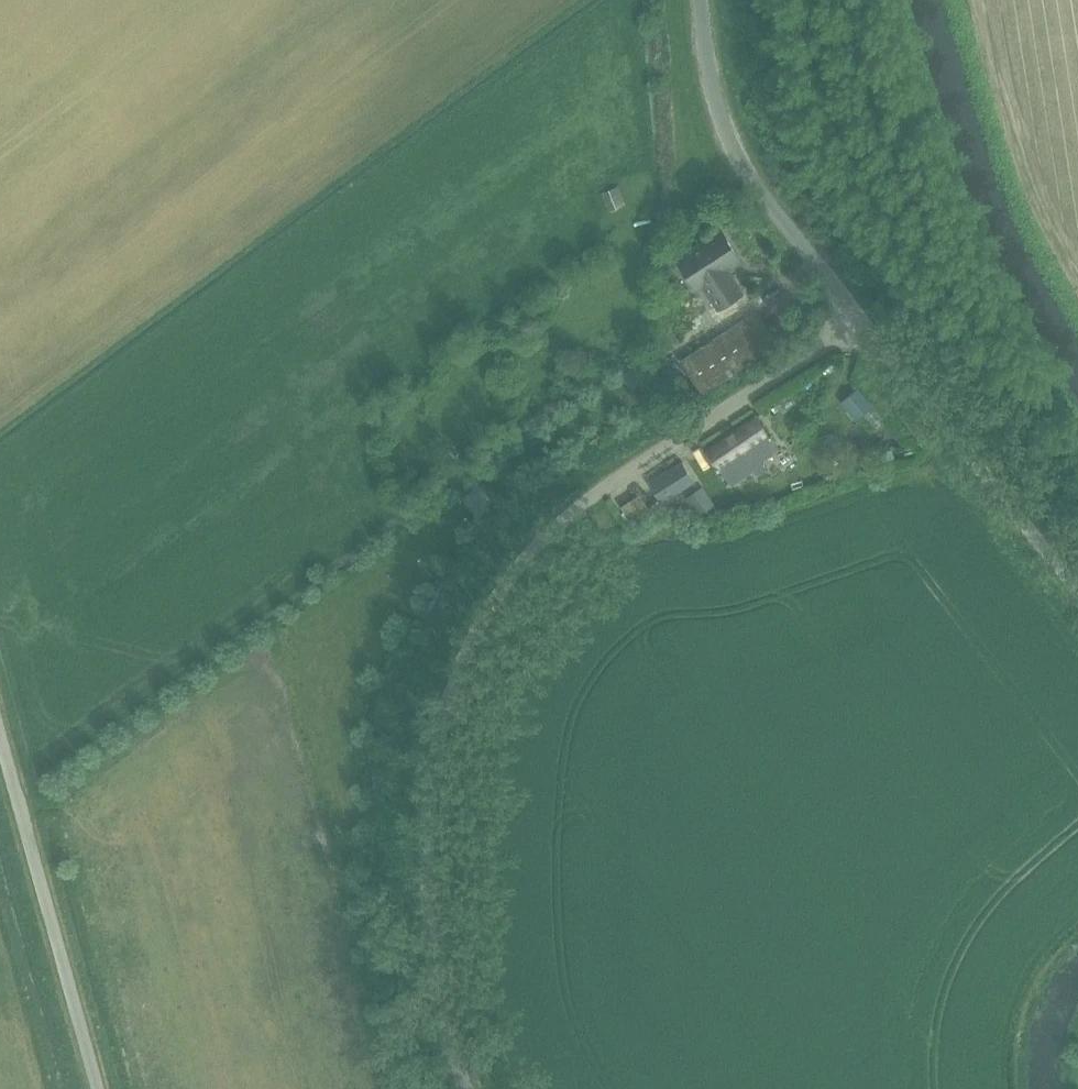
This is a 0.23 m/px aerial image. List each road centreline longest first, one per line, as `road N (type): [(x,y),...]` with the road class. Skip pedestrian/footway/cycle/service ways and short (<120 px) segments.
road 1 (unclassified): [(466,1088),(432,958),(428,819),(441,726),(484,617),(540,542),(605,489),(863,323)]
road 2 (unclassified): [(709,0),(746,169),(863,323)]
road 3 (unclassified): [(99,1088),(0,736)]
road 4 (unclassified): [(1077,589),(863,323)]

